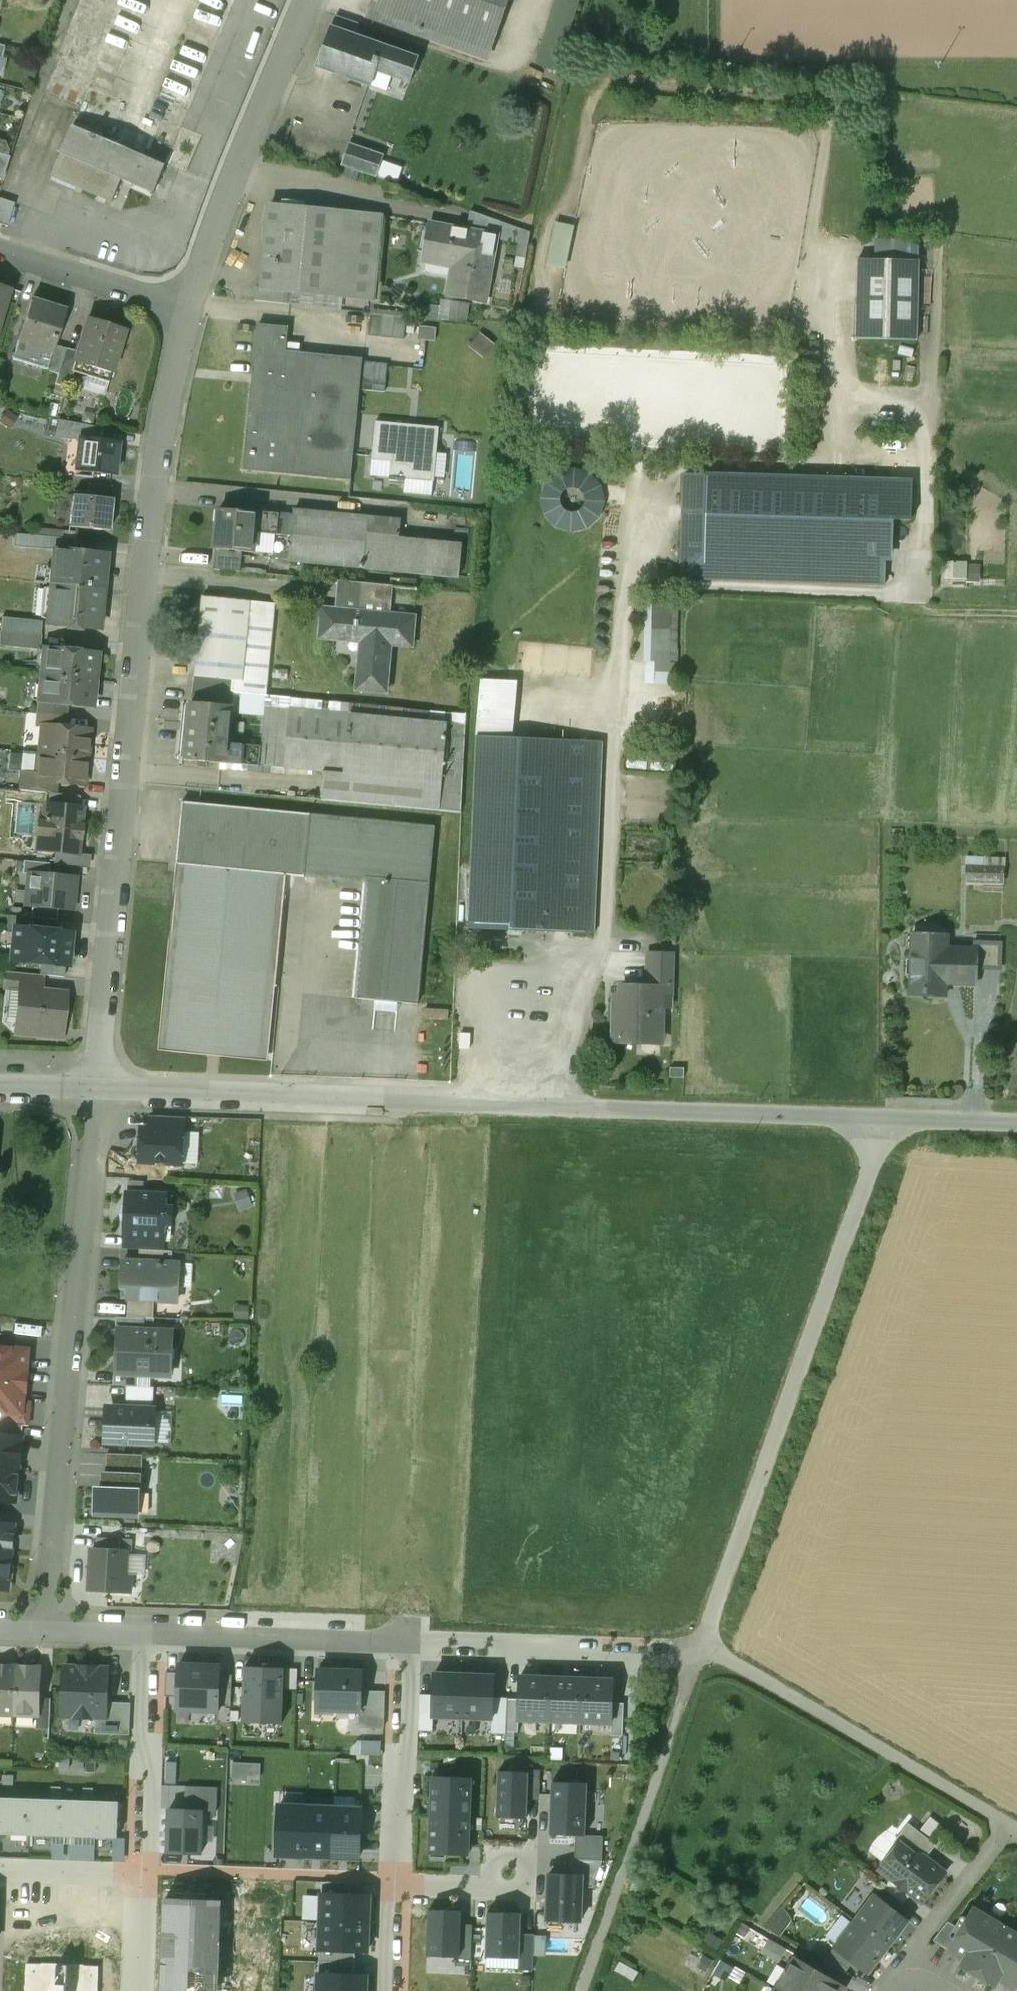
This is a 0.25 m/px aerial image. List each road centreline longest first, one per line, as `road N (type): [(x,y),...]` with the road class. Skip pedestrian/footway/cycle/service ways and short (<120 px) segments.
road 1 (residential): [(98,1089),(885,1121)]
road 2 (residential): [(186,309),(138,574),(98,1089)]
road 3 (residential): [(98,1089),(44,1630)]
road 4 (residential): [(411,1642),(407,1750),(396,1772),(387,1990)]
road 5 (residential): [(310,0),(186,309)]
road 6 (residential): [(149,1634),(140,1870)]
road 7 (residential): [(186,309),(0,251)]
road 8 (residential): [(0,1869),(140,1870)]
road 9 (unclassified): [(885,1121),(1016,1125)]
road 10 (residential): [(140,1870),(135,1990)]

